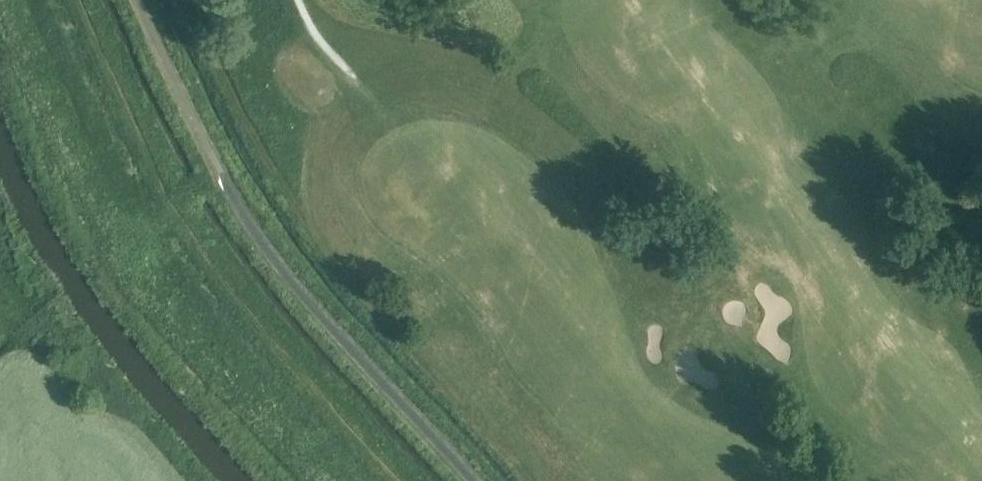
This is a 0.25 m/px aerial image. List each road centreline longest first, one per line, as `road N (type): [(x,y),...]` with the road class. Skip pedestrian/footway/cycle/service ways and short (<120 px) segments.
road 1 (track): [(399,480),(260,328),(198,245),(169,202),(77,0)]

